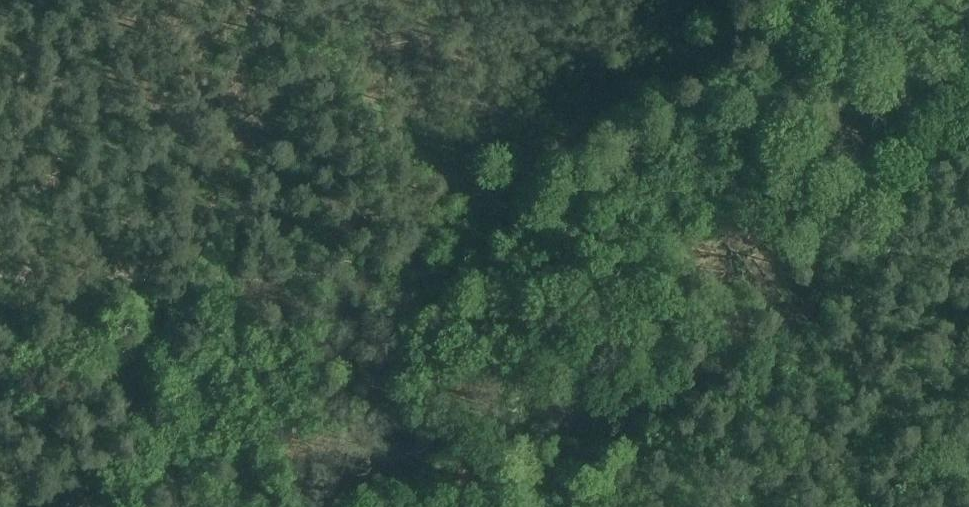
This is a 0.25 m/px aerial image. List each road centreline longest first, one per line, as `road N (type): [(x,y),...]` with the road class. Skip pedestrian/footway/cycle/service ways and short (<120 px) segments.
road 1 (track): [(929,0),(811,107),(765,133),(619,268),(590,281)]
road 2 (track): [(492,272),(170,277)]
road 3 (track): [(590,281),(569,329),(515,387),(513,506)]
road 4 (track): [(170,277),(59,284),(0,273)]
road 5 (track): [(465,272),(522,320),(534,368)]

